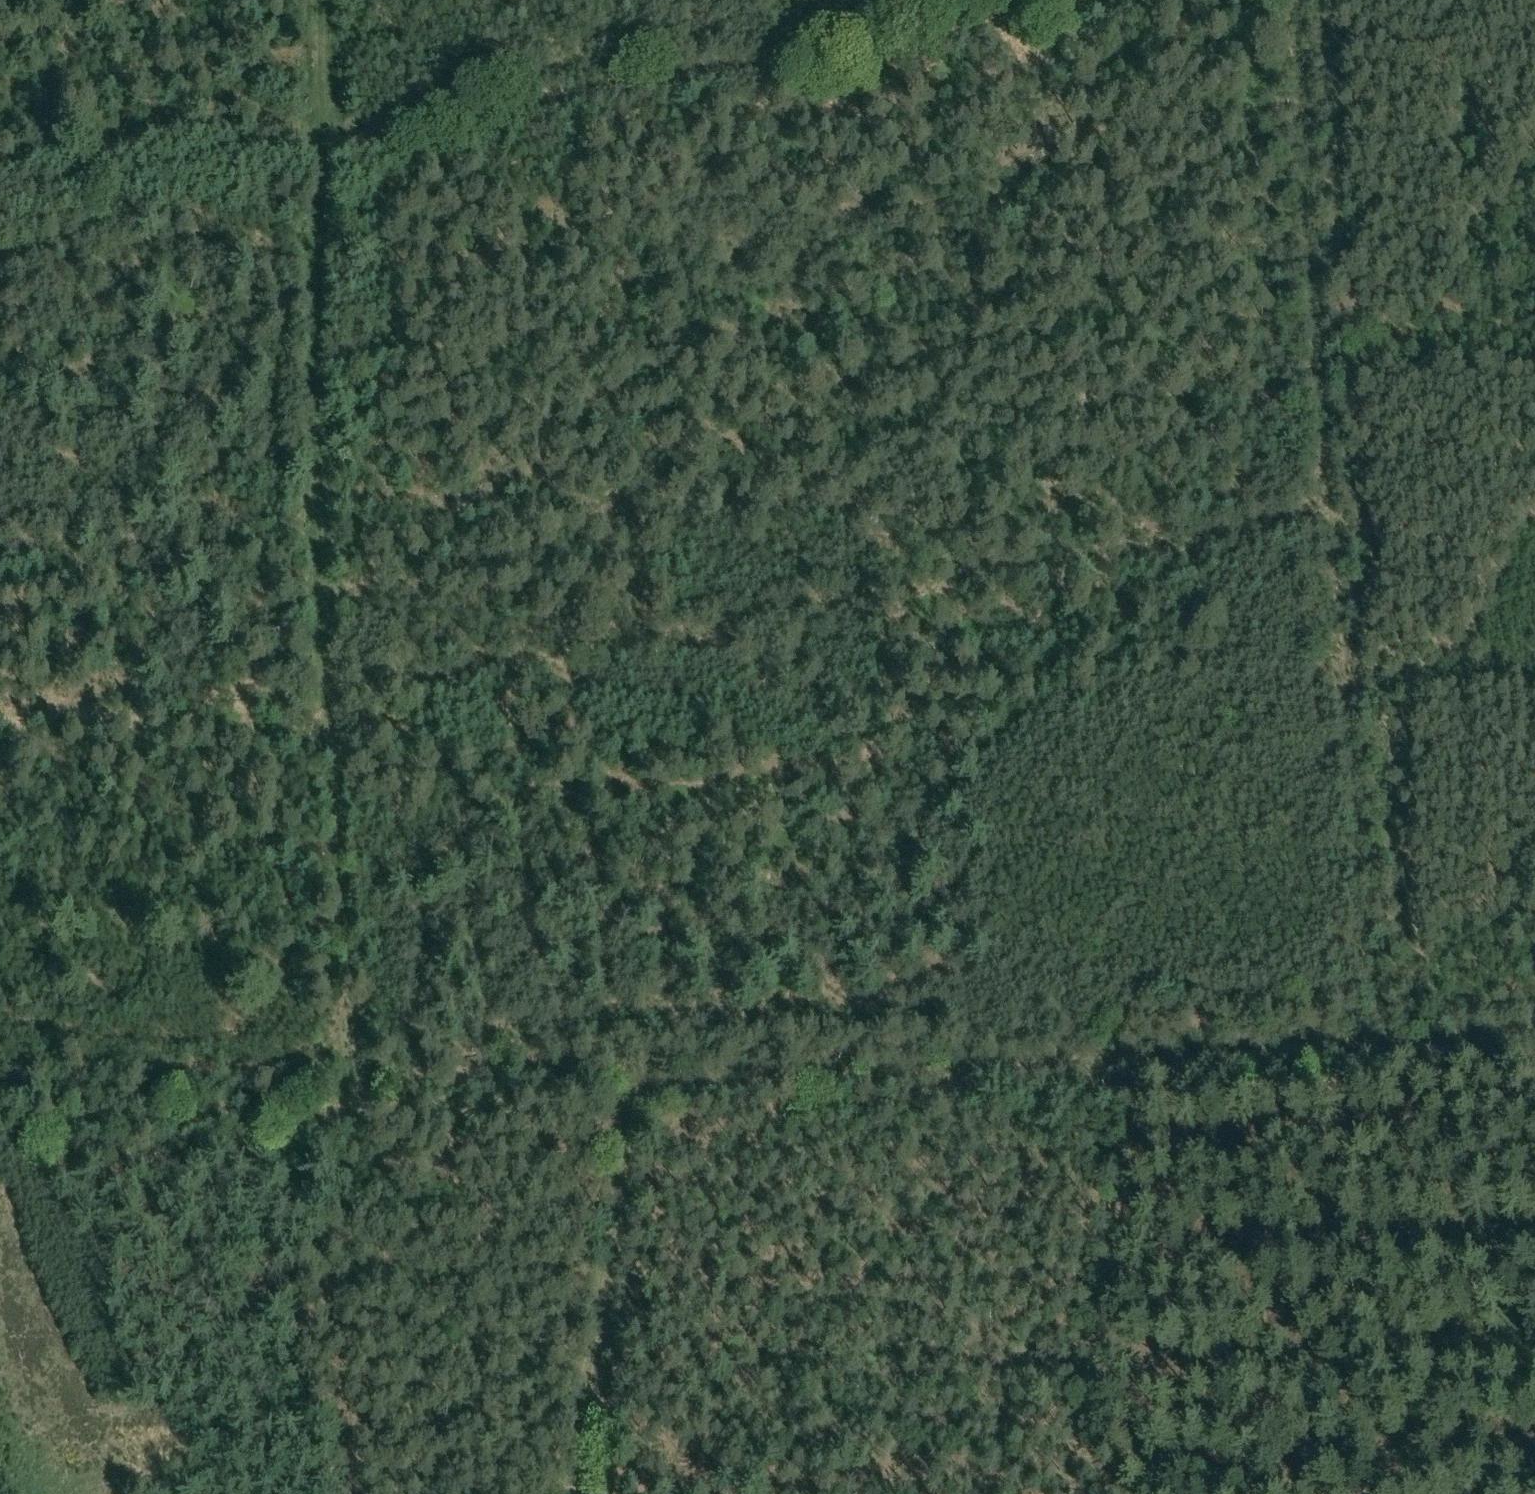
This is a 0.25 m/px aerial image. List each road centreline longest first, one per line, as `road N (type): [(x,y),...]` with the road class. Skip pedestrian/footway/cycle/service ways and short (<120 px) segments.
road 1 (track): [(310,0),(309,130),(476,114),(1085,0)]

